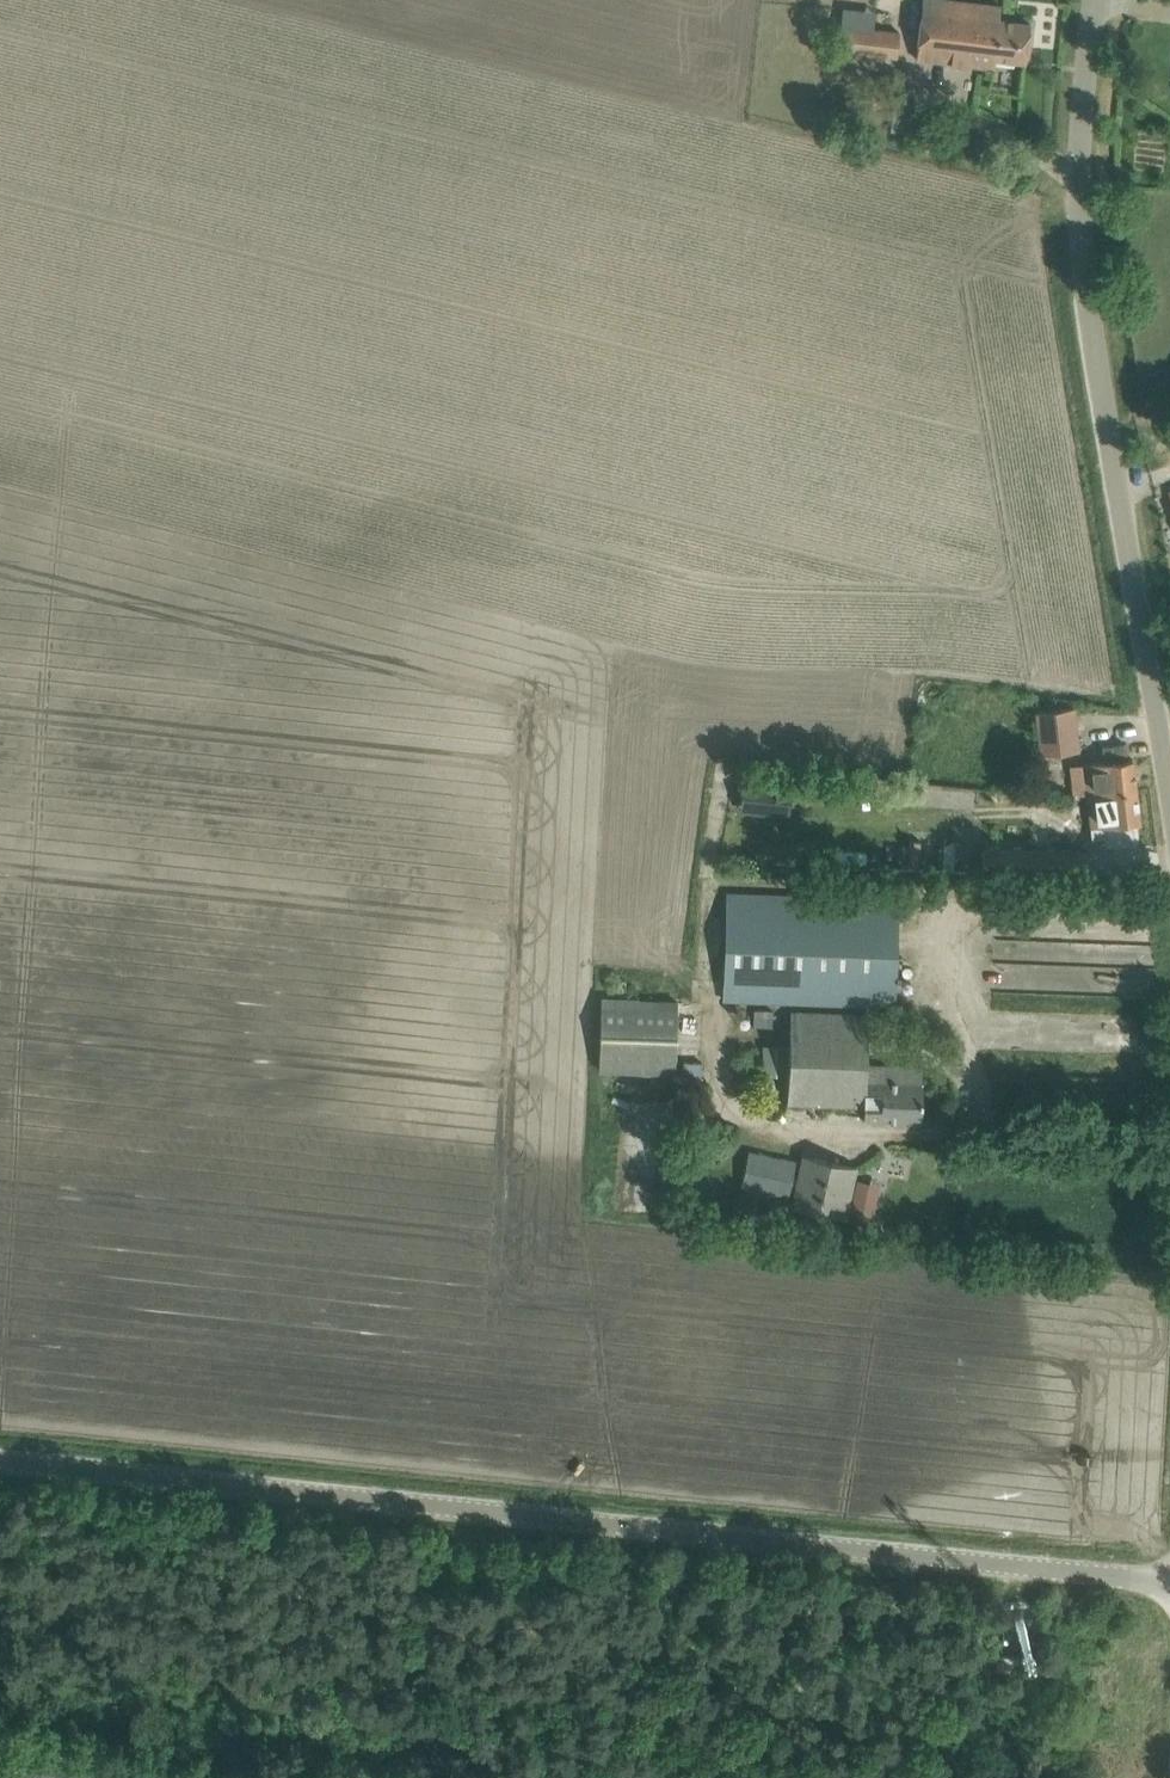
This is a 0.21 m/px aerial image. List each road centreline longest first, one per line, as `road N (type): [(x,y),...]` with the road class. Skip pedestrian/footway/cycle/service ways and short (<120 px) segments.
road 1 (unclassified): [(1169,1582),(0,1460)]
road 2 (unclassified): [(1169,785),(1092,344),(1079,165),(1097,0)]

